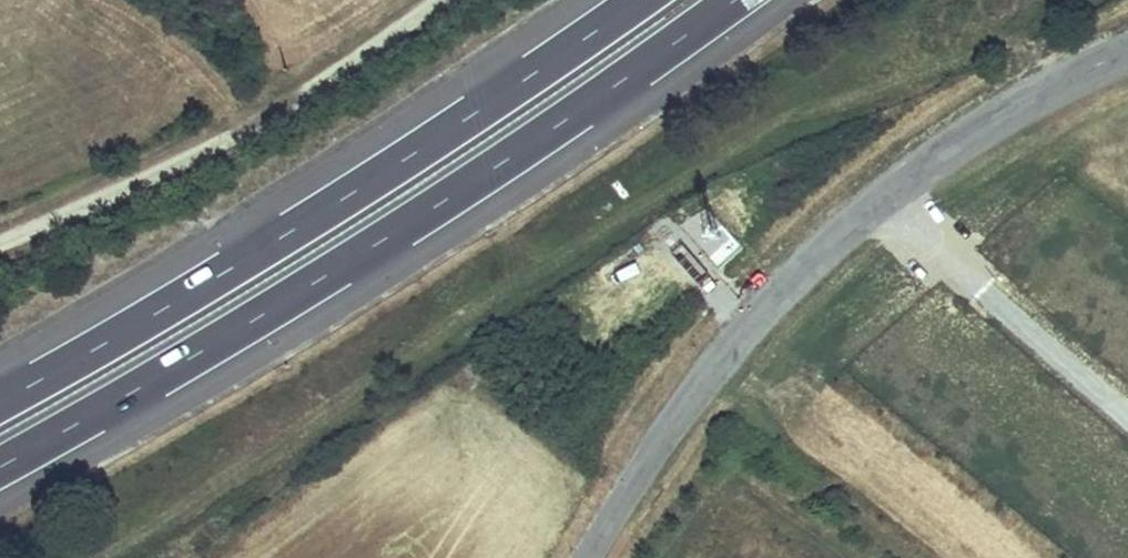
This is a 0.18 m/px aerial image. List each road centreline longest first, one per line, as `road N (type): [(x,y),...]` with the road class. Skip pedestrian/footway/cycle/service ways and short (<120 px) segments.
road 1 (motorway): [(0,464),(754,0)]
road 2 (unclassified): [(587,557),(679,415),(795,275),(929,164),(1022,102),(1127,50)]
road 3 (motorway): [(616,0),(371,175),(0,400)]
road 4 (track): [(0,238),(290,100),(434,0)]

